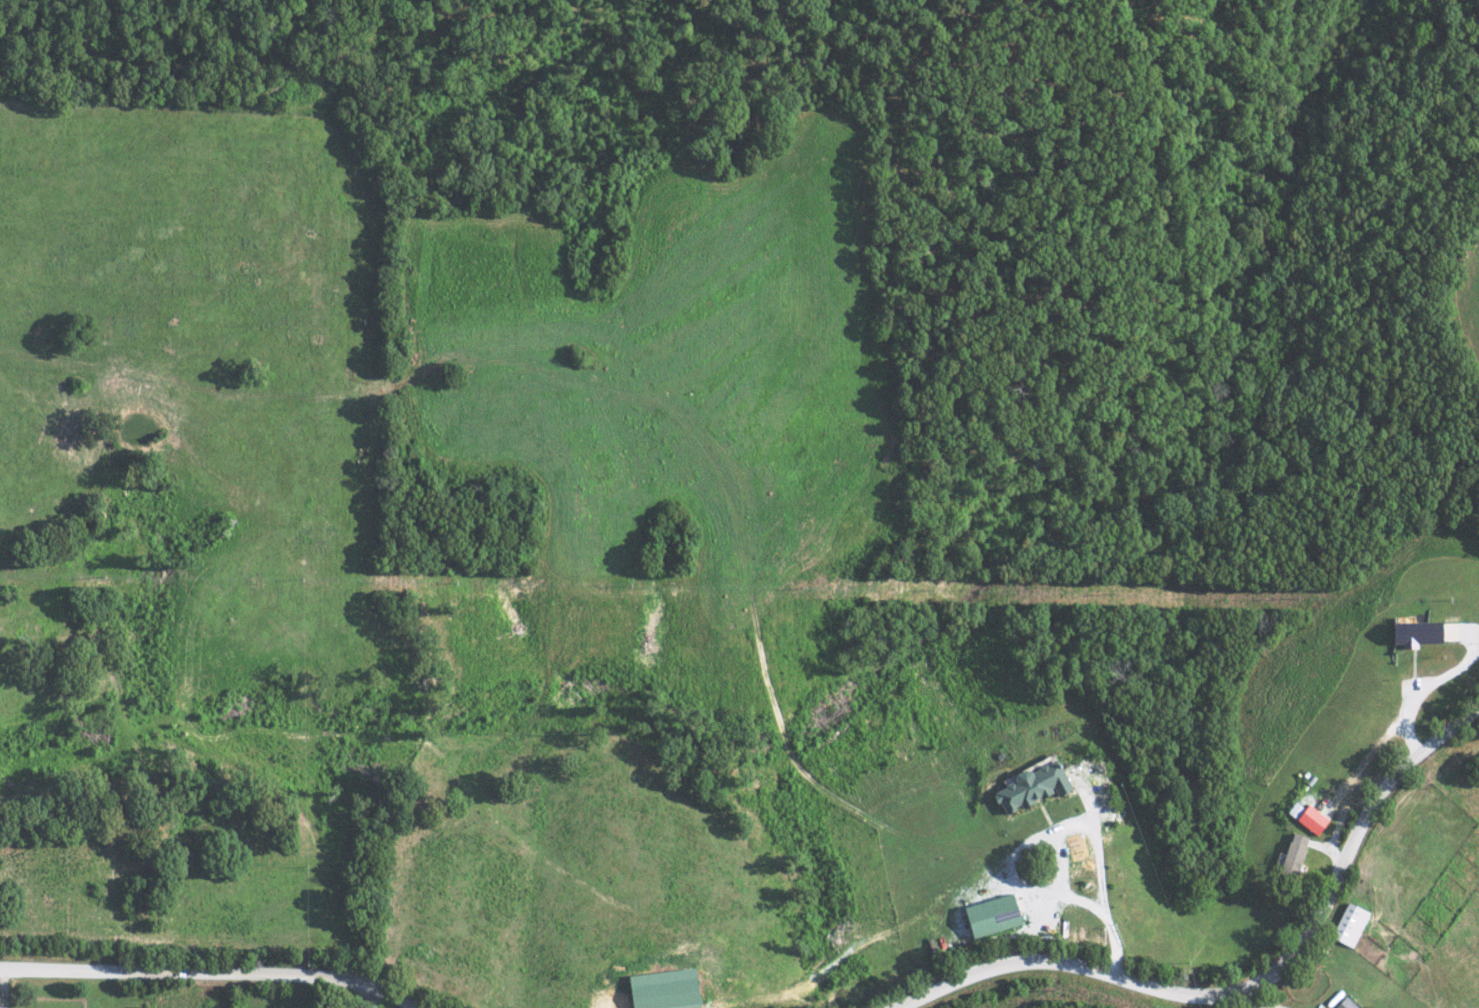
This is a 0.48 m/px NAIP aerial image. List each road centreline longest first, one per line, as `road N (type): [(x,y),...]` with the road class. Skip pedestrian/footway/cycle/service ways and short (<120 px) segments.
road 1 (tertiary): [(895,1007),(977,973),(1043,961),(1170,993),(1240,990),(1270,976),(1317,913)]
road 2 (tertiary): [(0,969),(325,976),(416,1007)]
road 3 (tertiary): [(1478,705),(1382,790),(1317,913)]

